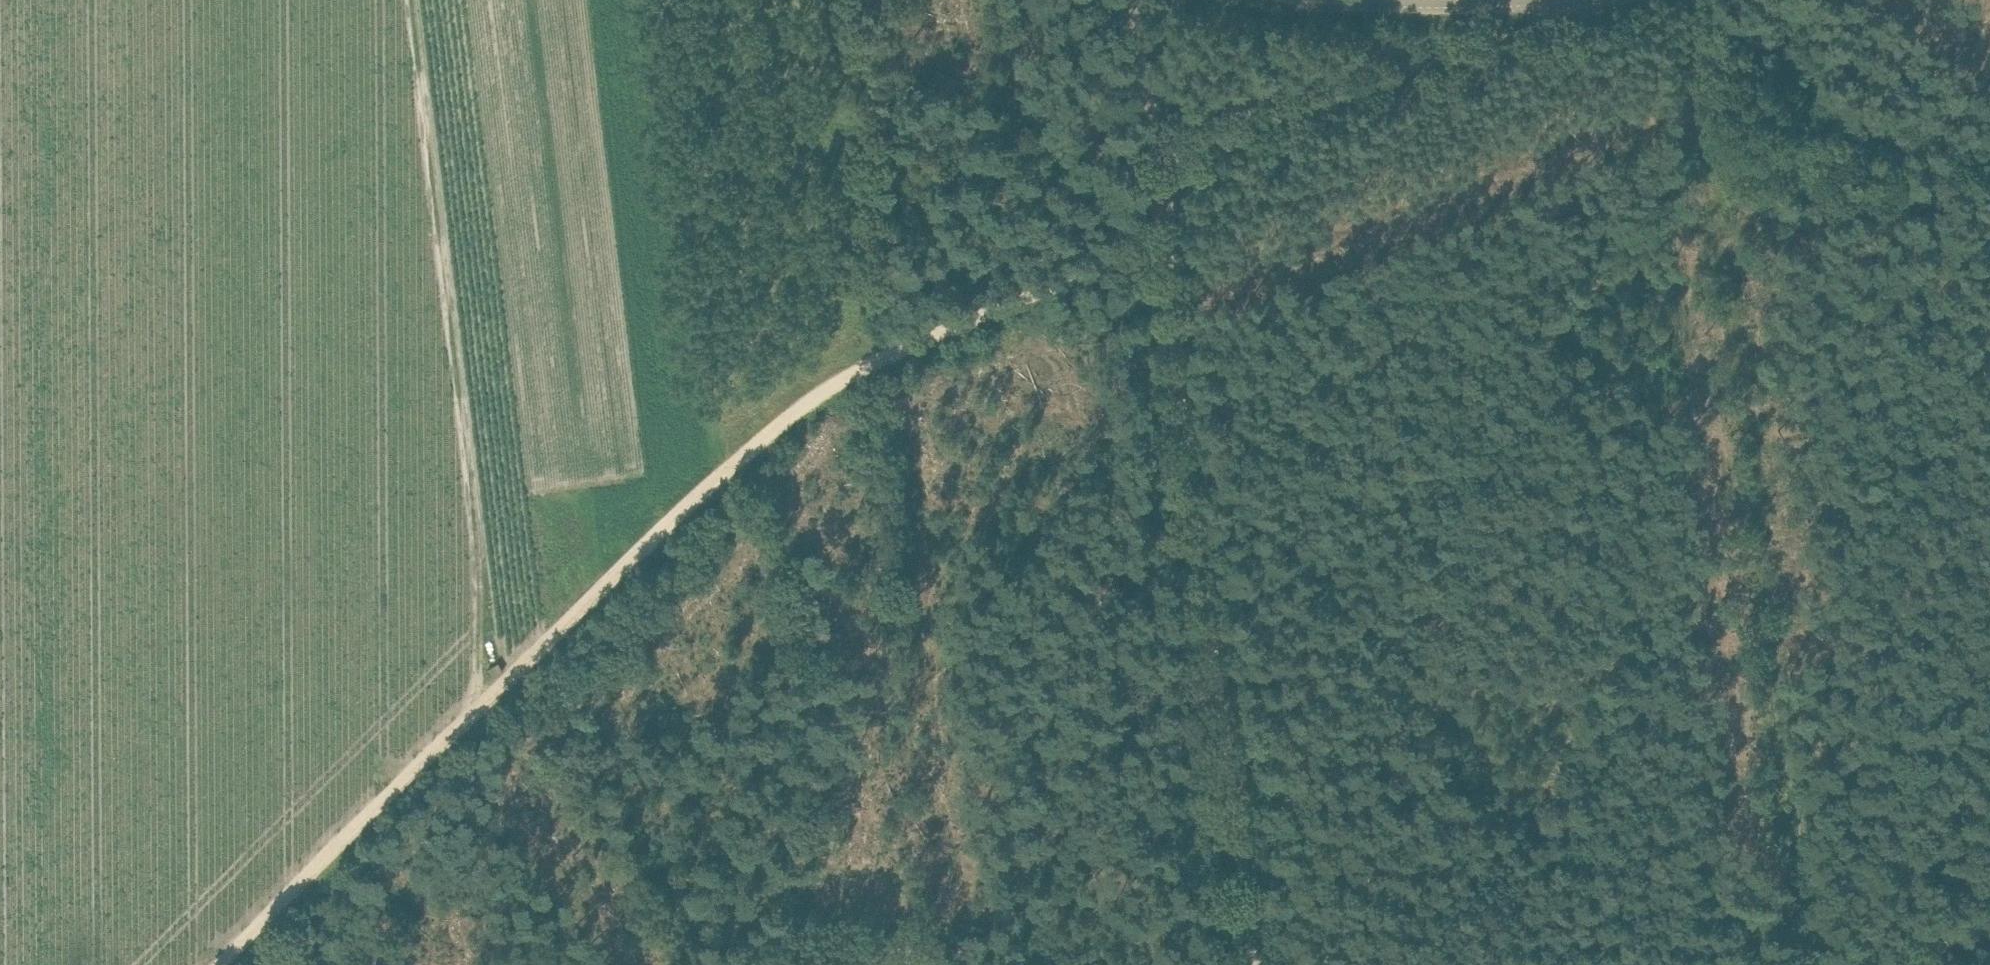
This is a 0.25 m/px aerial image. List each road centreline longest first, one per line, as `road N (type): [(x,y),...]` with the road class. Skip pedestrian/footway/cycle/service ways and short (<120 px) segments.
road 1 (track): [(220,964),(785,423),(851,369),(1035,287),(1096,270),(1165,231)]
road 2 (track): [(1256,964),(1137,0)]
road 3 (track): [(1154,147),(1633,0)]
road 4 (tertiary): [(1518,0),(1371,0)]
road 5 (track): [(1989,926),(1862,964)]

